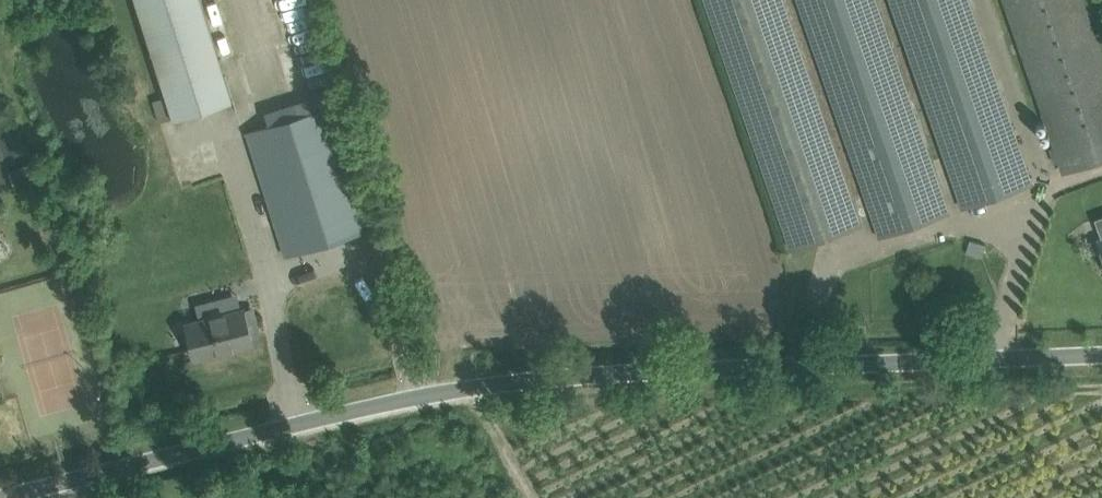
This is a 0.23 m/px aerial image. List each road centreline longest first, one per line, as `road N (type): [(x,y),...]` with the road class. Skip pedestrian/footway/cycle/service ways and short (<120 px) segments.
road 1 (unclassified): [(0,496),(416,398),(576,379),(1101,362)]

